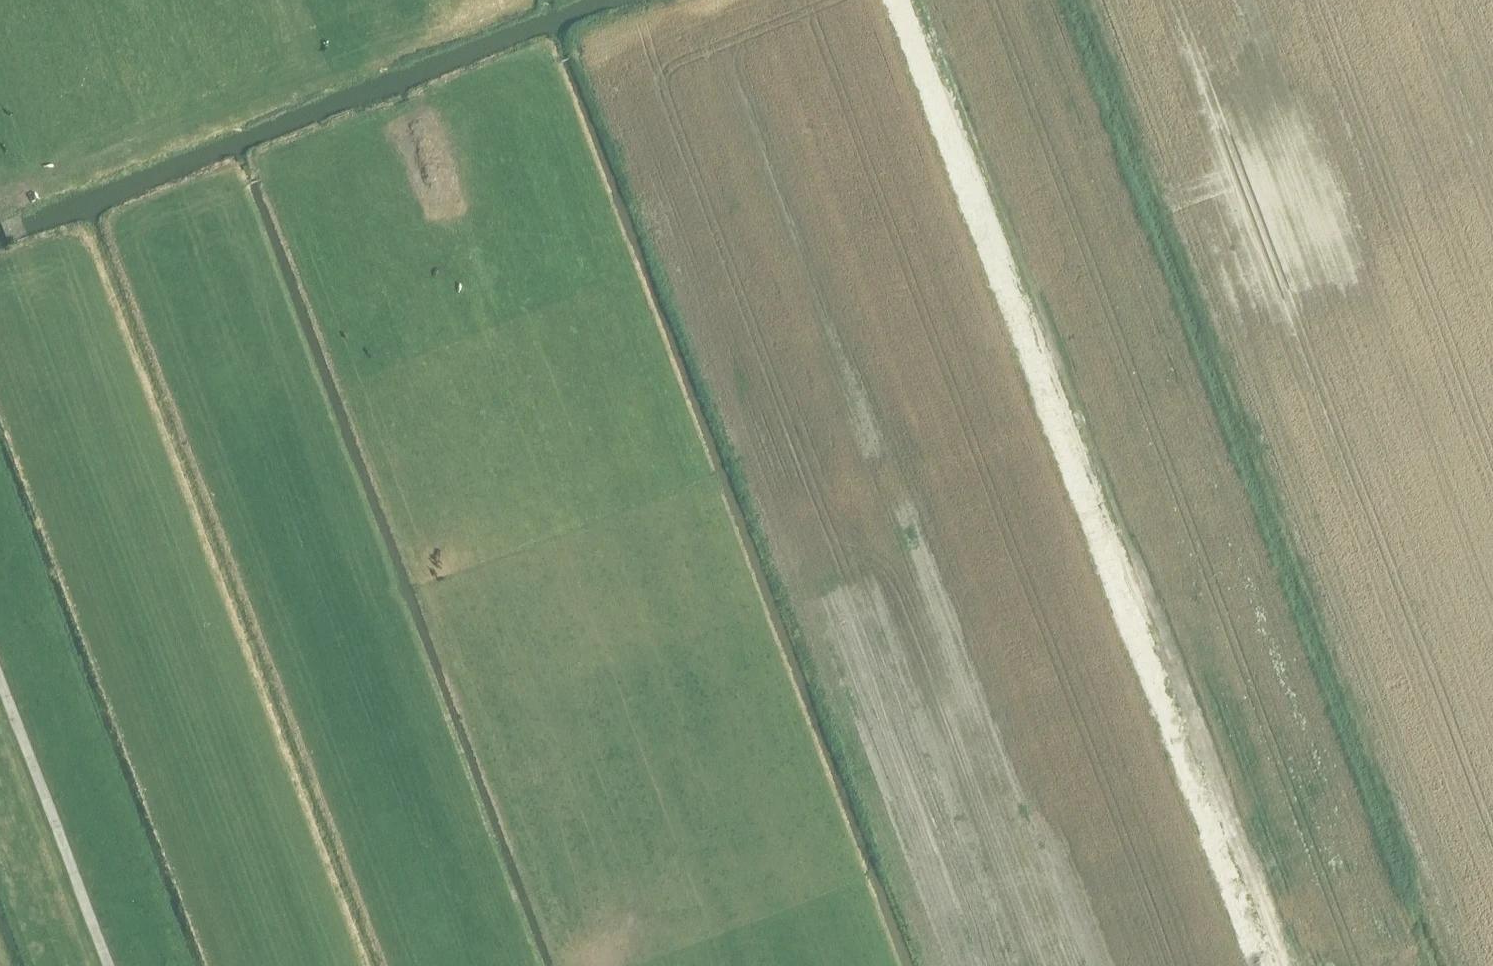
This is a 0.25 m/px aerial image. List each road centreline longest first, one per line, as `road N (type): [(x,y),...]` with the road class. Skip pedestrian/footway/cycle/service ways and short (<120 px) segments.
road 1 (track): [(283,965),(19,245)]
road 2 (track): [(105,965),(0,692)]

